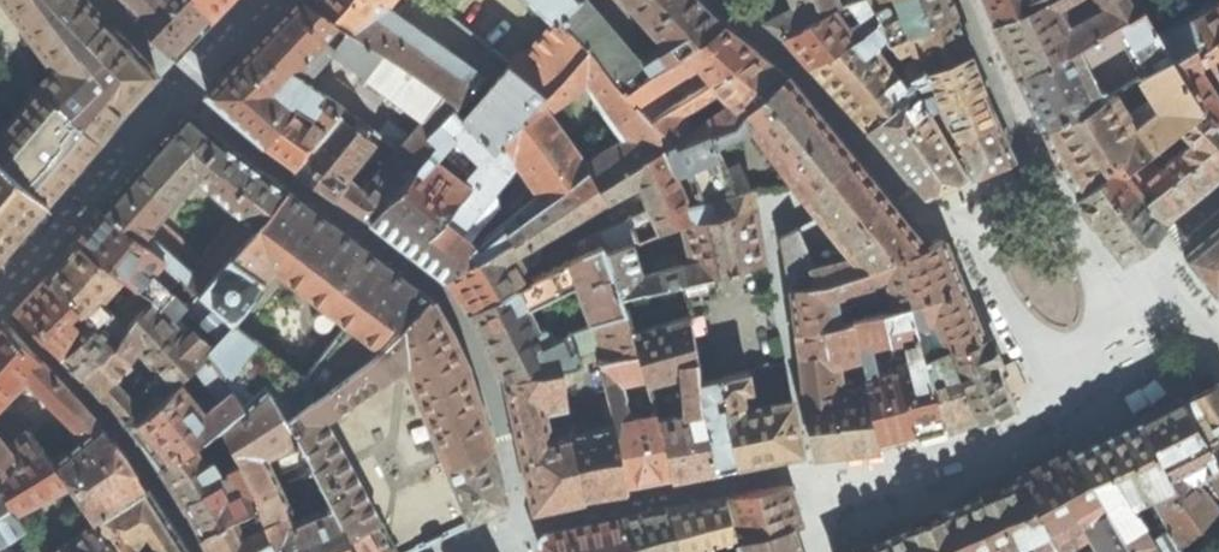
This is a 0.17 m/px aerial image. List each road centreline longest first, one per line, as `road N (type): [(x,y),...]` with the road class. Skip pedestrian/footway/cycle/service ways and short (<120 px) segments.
road 1 (residential): [(184,81),(201,104),(364,231),(458,317),(490,385),(518,526)]
road 2 (residential): [(714,0),(800,70),(919,210),(972,239)]
road 3 (residential): [(1085,367),(1074,391),(1016,434),(905,465),(810,473)]
road 4 (residential): [(810,473),(518,526)]
road 5 (residential): [(184,81),(0,290)]
road 6 (residential): [(1046,185),(966,0)]
road 7 (residential): [(972,239),(1029,338),(1085,367)]
road 8 (residential): [(1122,298),(1046,185)]
road 9 (residential): [(1218,202),(1122,298)]

